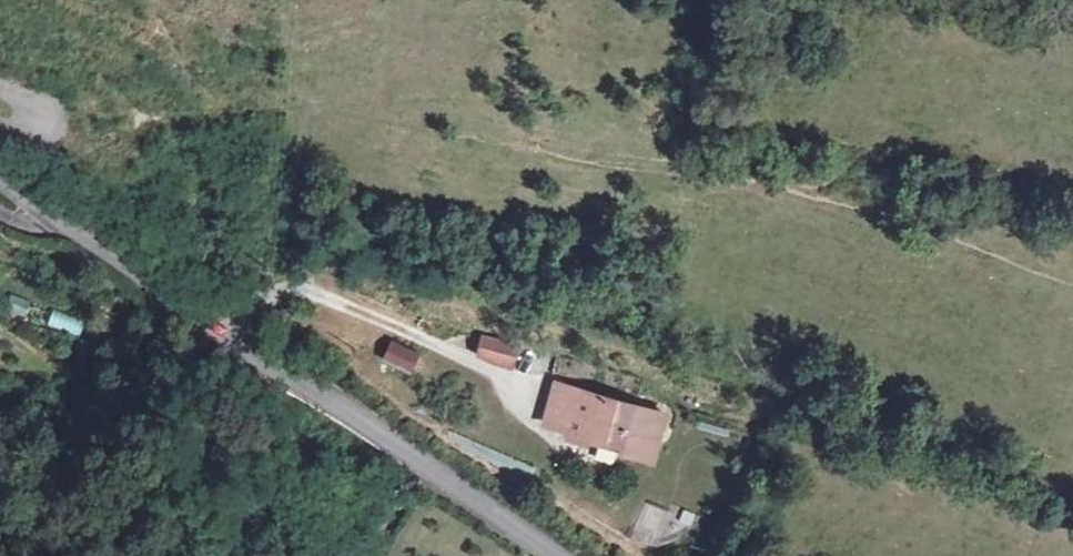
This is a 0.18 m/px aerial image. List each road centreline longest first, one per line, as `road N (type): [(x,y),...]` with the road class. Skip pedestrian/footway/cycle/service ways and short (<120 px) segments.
road 1 (unclassified): [(0,177),(560,555)]

